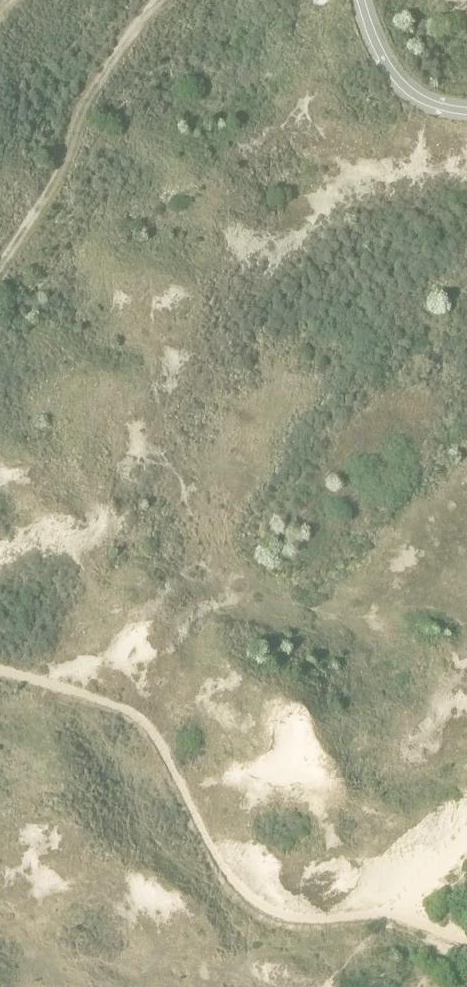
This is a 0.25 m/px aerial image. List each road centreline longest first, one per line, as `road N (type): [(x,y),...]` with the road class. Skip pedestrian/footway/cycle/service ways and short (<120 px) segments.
road 1 (track): [(0,265),(54,176),(101,73),(162,0)]

